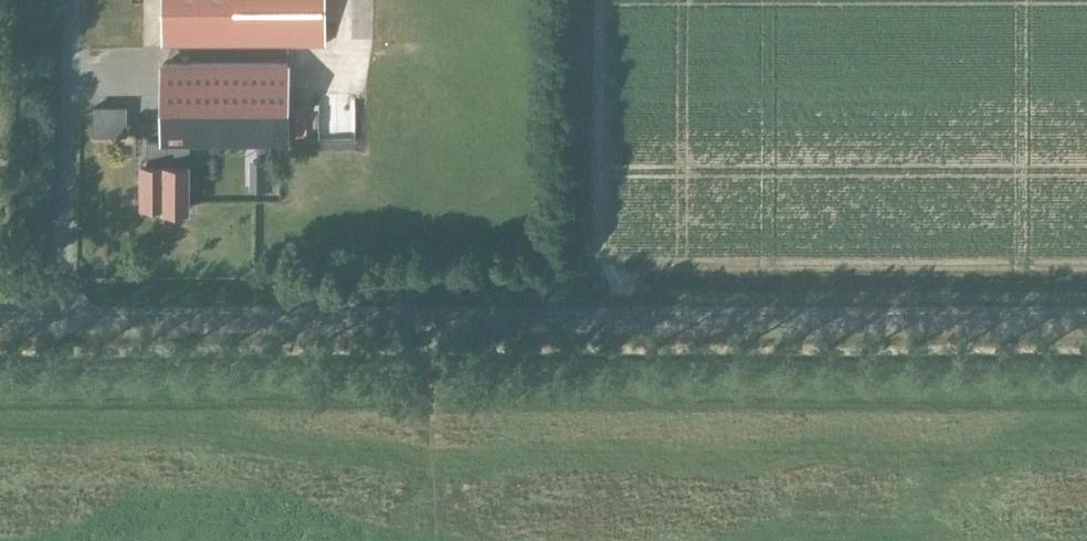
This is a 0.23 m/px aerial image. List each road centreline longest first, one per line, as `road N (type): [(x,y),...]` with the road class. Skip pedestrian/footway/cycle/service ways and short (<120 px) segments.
road 1 (unclassified): [(0,319),(1086,320)]

